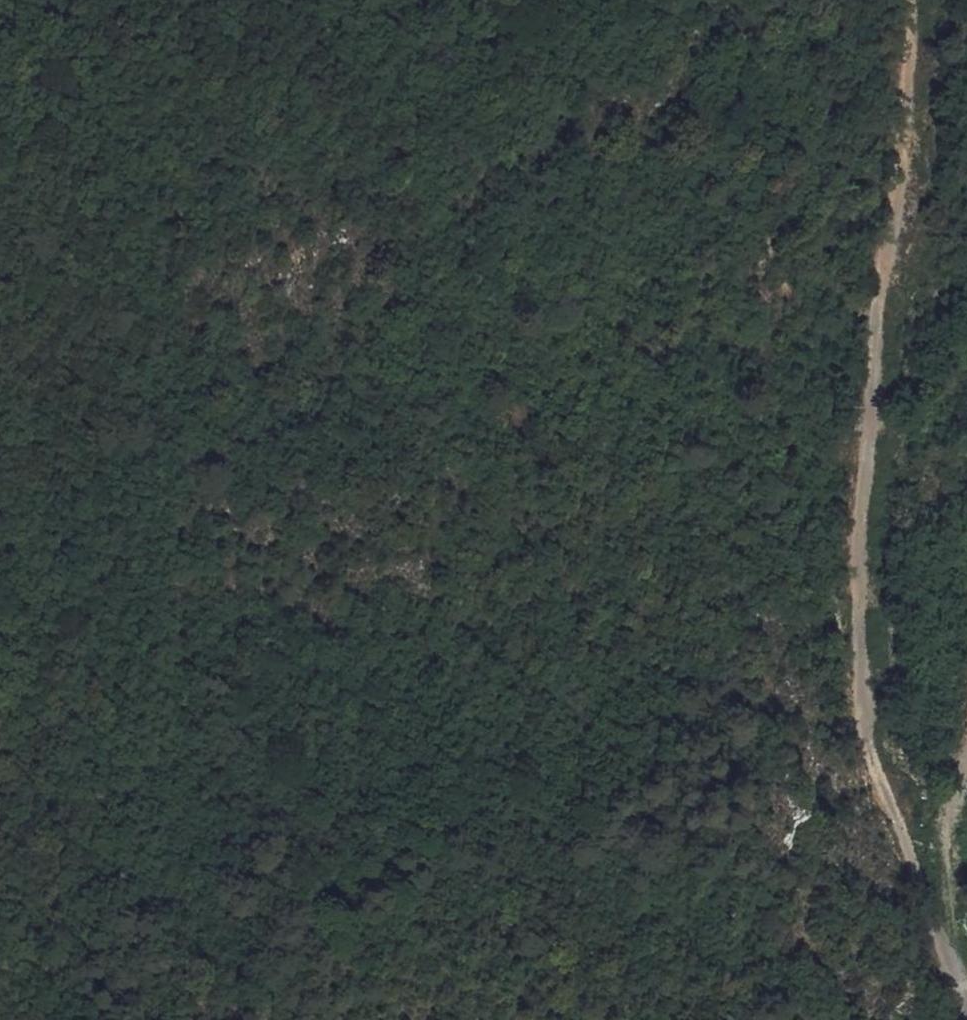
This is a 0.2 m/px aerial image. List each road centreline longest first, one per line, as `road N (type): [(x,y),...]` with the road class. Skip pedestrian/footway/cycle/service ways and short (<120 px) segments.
road 1 (track): [(955,981),(855,733),(858,547),(917,62),(914,0)]
road 2 (track): [(966,792),(955,846),(955,981)]

